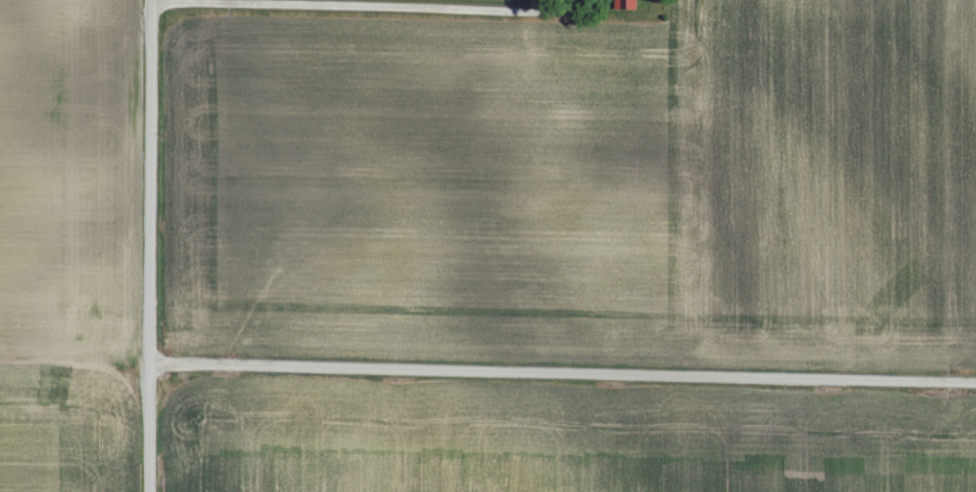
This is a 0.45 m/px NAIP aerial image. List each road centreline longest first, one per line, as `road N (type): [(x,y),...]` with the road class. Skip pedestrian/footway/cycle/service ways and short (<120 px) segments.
road 1 (residential): [(145,362),(975,378)]
road 2 (residential): [(146,491),(148,0)]

